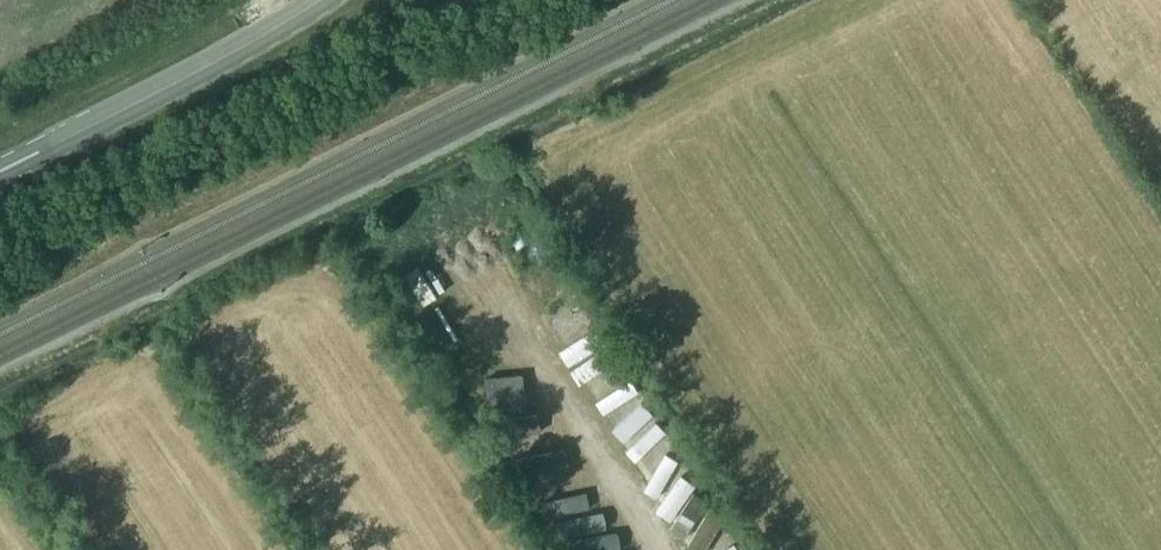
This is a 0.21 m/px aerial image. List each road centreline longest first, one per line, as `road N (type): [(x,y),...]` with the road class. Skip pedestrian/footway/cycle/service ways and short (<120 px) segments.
road 1 (tertiary): [(0,167),(203,66)]
road 2 (tertiary): [(322,0),(203,66)]

